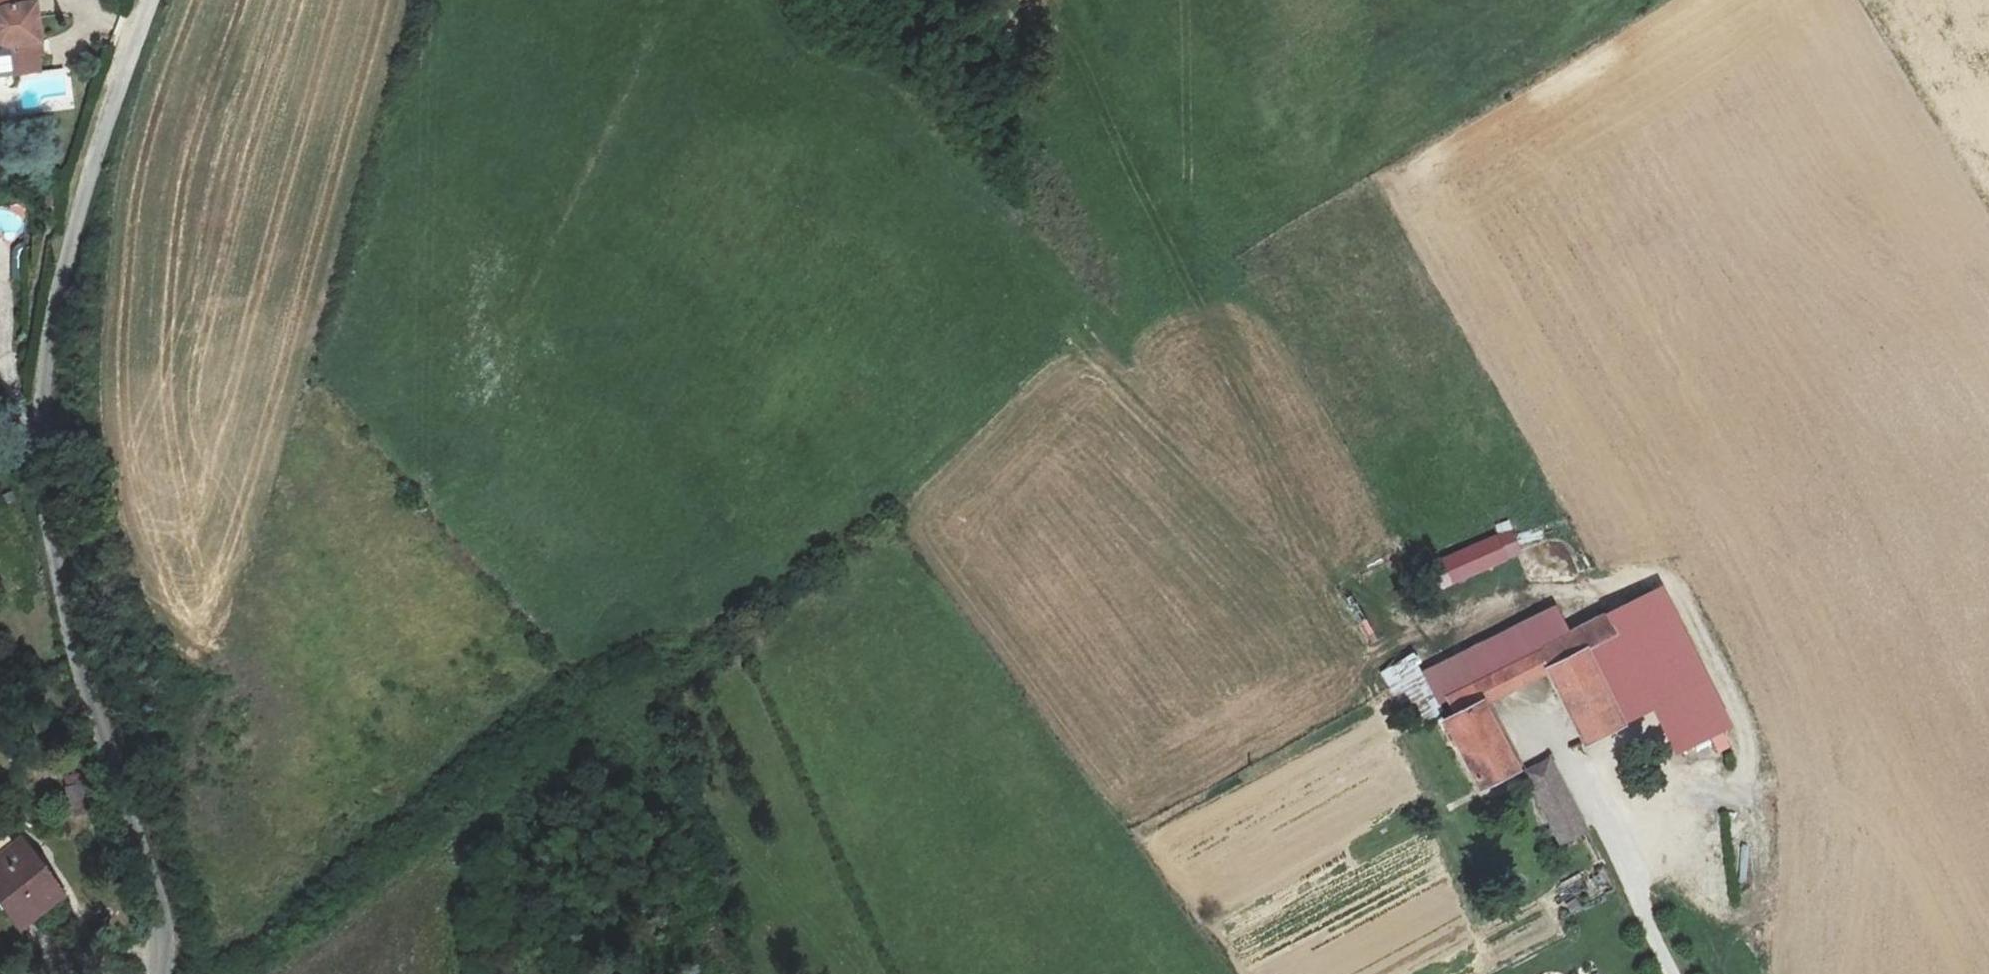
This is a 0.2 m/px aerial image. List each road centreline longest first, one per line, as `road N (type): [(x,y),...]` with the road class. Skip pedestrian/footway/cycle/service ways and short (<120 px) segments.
road 1 (residential): [(161,973),(154,905),(82,672),(40,477),(43,389),(68,249),(152,0)]

